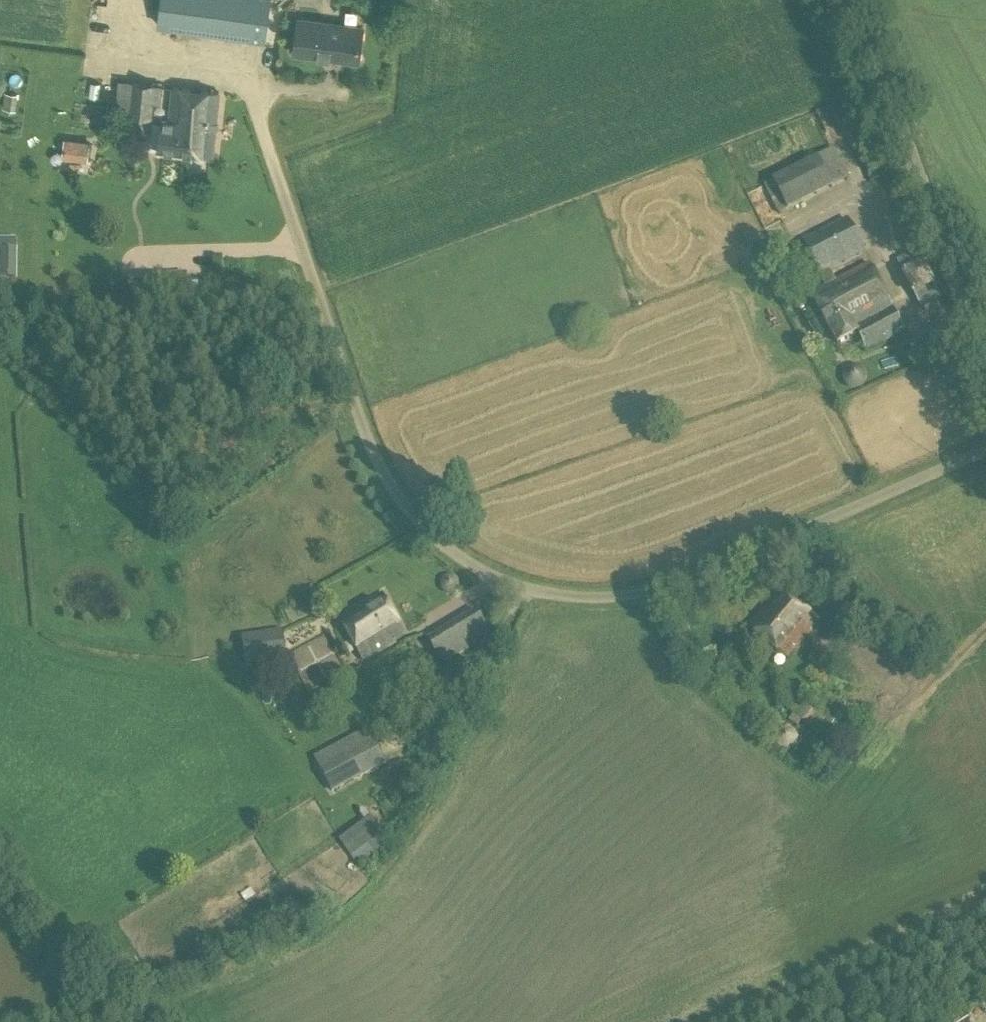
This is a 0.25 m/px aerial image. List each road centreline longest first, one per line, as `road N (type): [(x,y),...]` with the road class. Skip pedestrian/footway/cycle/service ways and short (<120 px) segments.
road 1 (unclassified): [(985,449),(672,581),(598,599),(534,591),(490,574),(390,489),(348,403),(253,110),(254,61)]
road 2 (unclassified): [(985,352),(839,0)]

